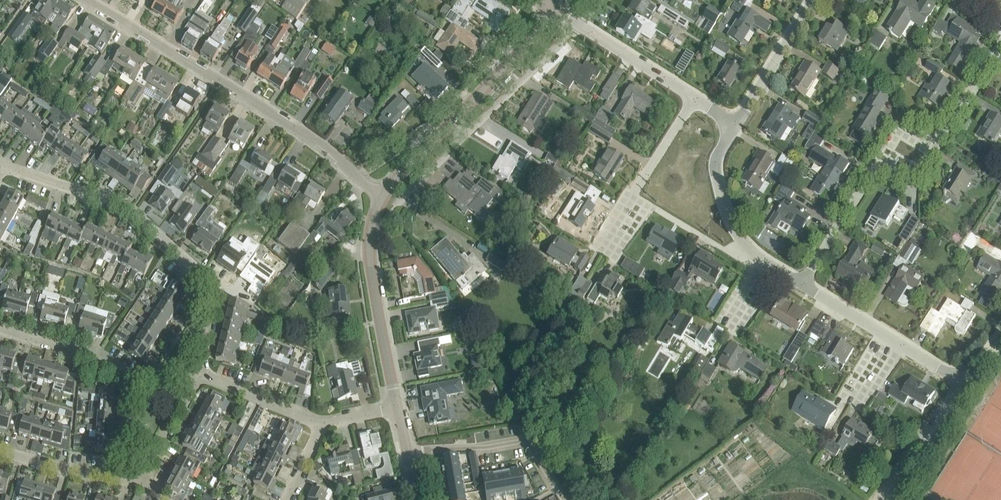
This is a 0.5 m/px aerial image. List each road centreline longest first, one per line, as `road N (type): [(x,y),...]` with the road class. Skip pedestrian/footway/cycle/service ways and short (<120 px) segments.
road 1 (residential): [(382,195),(321,144),(87,0)]
road 2 (residential): [(195,374),(211,301),(206,275),(133,213),(1,166)]
road 3 (residential): [(802,285),(872,173),(916,179),(1000,45)]
road 4 (tertiary): [(397,407),(370,258),(382,195)]
road 5 (residential): [(178,408),(99,355),(0,328)]
road 6 (residential): [(406,450),(526,441),(562,499)]
road 7 (residential): [(961,378),(802,285)]
road 8 (residential): [(465,136),(580,25)]
road 9 (tertiary): [(450,122),(558,12)]
road 10 (residential): [(734,125),(813,0)]
road 11 (residential): [(877,499),(961,378)]
road 12 (residential): [(0,451),(140,480)]
road 13 (residential): [(324,422),(195,374)]
road 14 (residential): [(694,101),(580,25)]
road 15 (residential): [(753,250),(717,180),(734,125)]
road 16 (residential): [(753,250),(732,253),(635,198)]

